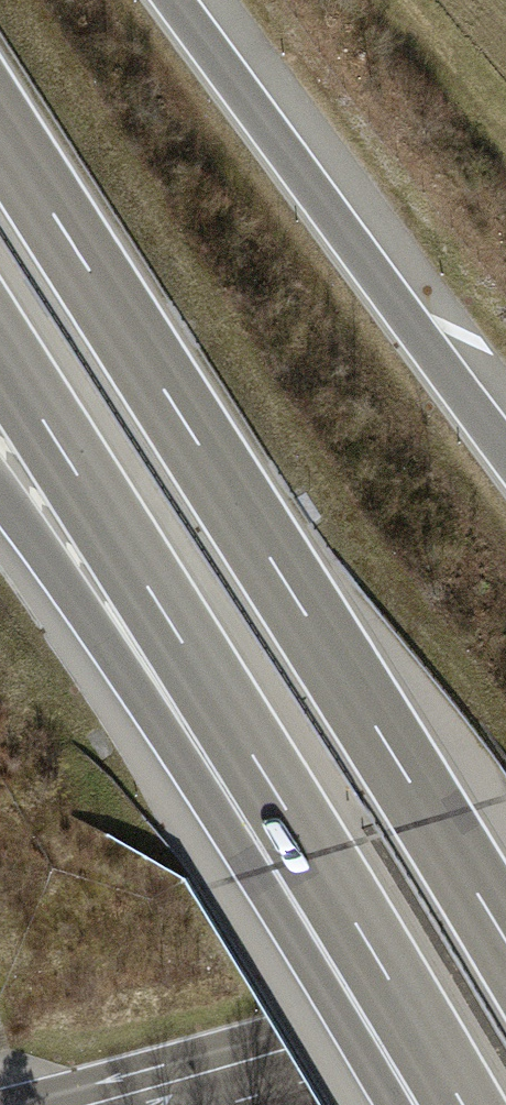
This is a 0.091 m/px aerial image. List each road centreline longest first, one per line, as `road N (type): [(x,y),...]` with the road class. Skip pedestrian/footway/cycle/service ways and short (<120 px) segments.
road 1 (trunk): [(505,946),(0,129)]
road 2 (trunk): [(0,352),(463,1104)]
road 3 (trunk): [(0,493),(254,872),(452,1104)]
road 4 (trunk): [(505,450),(175,0)]
road 5 (secondary): [(505,1003),(153,1104)]

